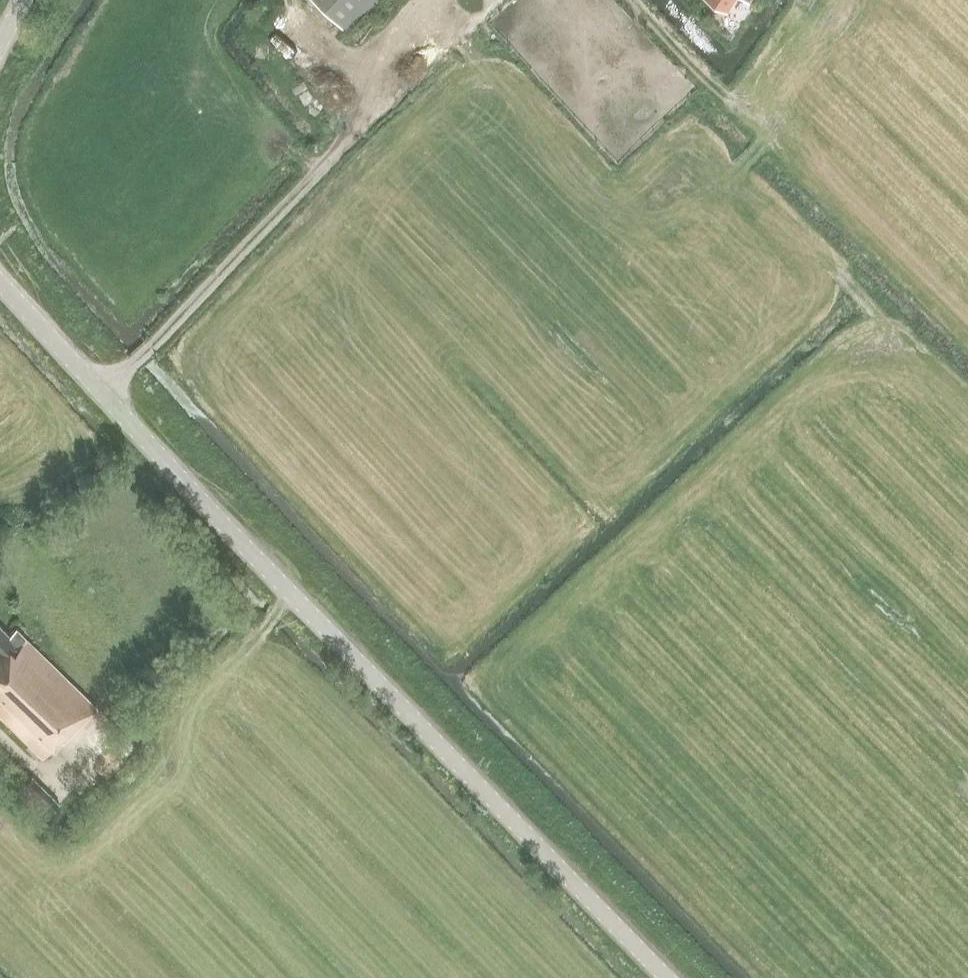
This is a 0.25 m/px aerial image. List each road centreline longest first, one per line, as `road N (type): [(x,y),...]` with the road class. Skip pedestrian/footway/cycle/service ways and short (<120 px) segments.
road 1 (tertiary): [(664,977),(0,283)]
road 2 (track): [(101,393),(371,115),(341,76),(406,0)]
road 3 (track): [(632,0),(709,84),(766,128),(735,196)]

